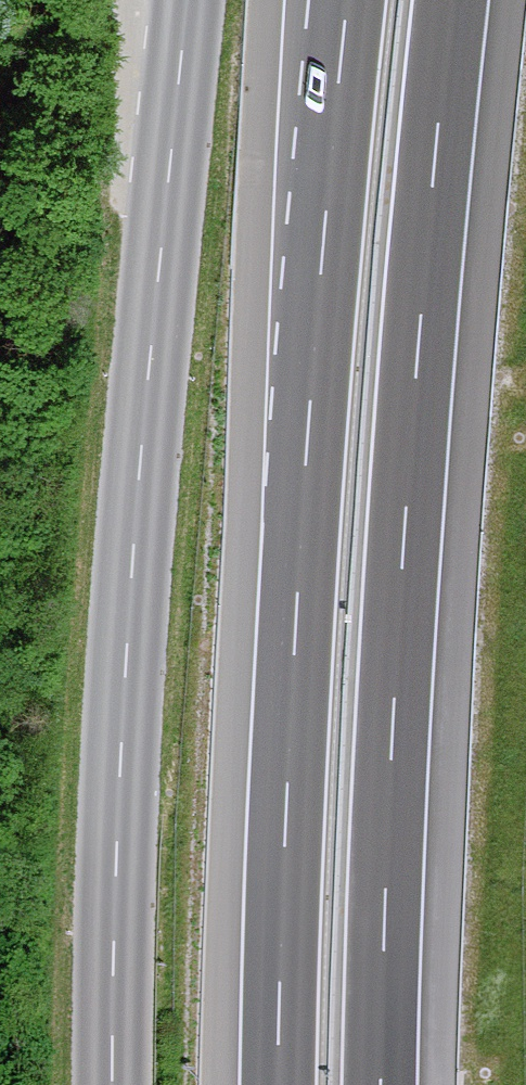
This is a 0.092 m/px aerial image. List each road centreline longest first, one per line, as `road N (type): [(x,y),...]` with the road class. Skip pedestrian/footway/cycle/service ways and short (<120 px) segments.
road 1 (tertiary): [(187,0),(126,660),(112,1084)]
road 2 (motorway): [(381,1084),(397,622),(451,0)]
road 3 (motorway): [(347,0),(296,618),(278,1084)]

